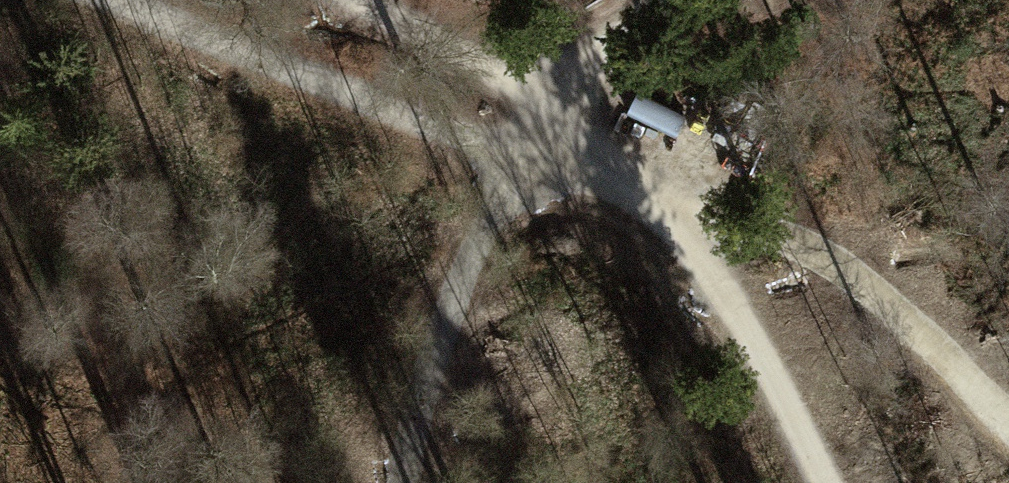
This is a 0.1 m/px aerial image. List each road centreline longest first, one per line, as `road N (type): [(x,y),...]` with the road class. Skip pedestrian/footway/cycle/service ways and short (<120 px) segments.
road 1 (track): [(583,145),(527,148),(129,0)]
road 2 (track): [(675,203),(896,298),(1008,424)]
road 3 (track): [(374,0),(535,80),(583,145),(675,203)]
road 4 (track): [(527,148),(433,340),(408,482)]
road 5 (track): [(675,203),(818,482)]
road 6 (track): [(535,80),(659,0)]

